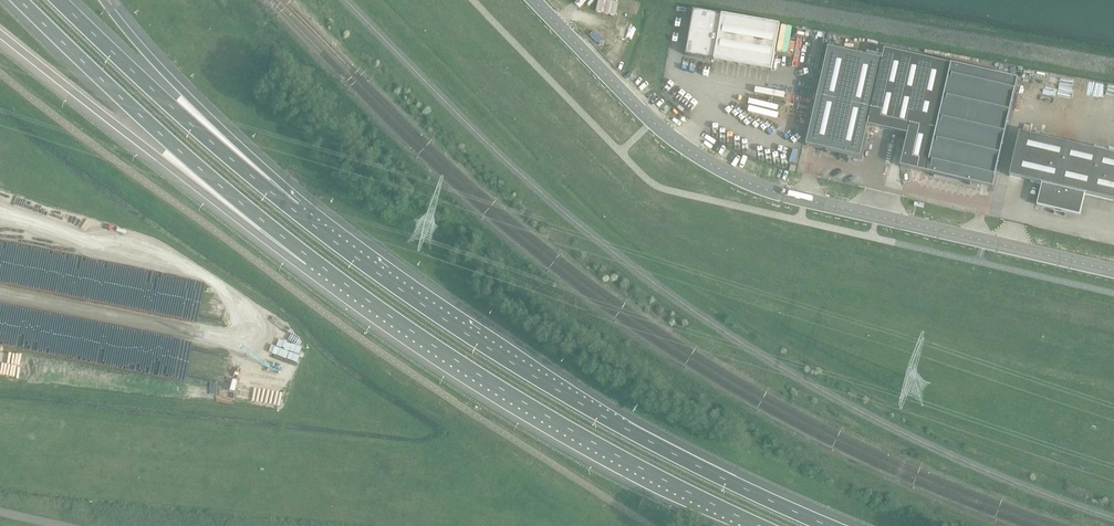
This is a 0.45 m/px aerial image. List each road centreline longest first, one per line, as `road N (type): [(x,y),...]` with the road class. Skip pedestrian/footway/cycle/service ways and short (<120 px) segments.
road 1 (unclassified): [(1113,271),(742,180),(652,121),(534,0)]
road 2 (motorway): [(826,525),(541,382),(414,301),(298,210)]
road 3 (motorway): [(314,262),(533,408),(760,525)]
road 4 (motorway): [(21,0),(186,156),(314,262)]
road 5 (motorway): [(0,31),(175,172),(314,262)]
road 6 (motorway): [(298,210),(249,176),(60,0)]
road 7 (motorway): [(298,210),(148,56),(105,0)]

